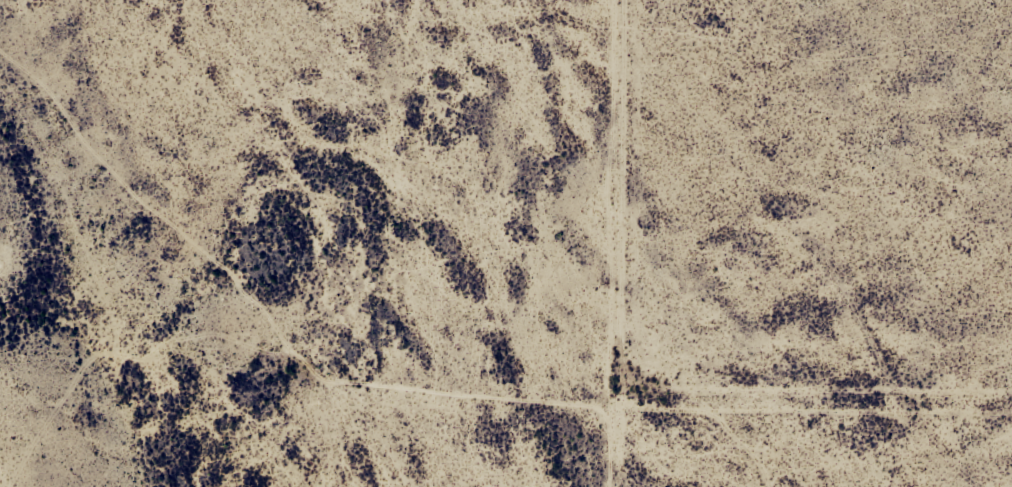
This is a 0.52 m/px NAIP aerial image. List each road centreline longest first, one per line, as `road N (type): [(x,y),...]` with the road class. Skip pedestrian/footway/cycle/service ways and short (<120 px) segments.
road 1 (track): [(678,405),(1011,409)]

